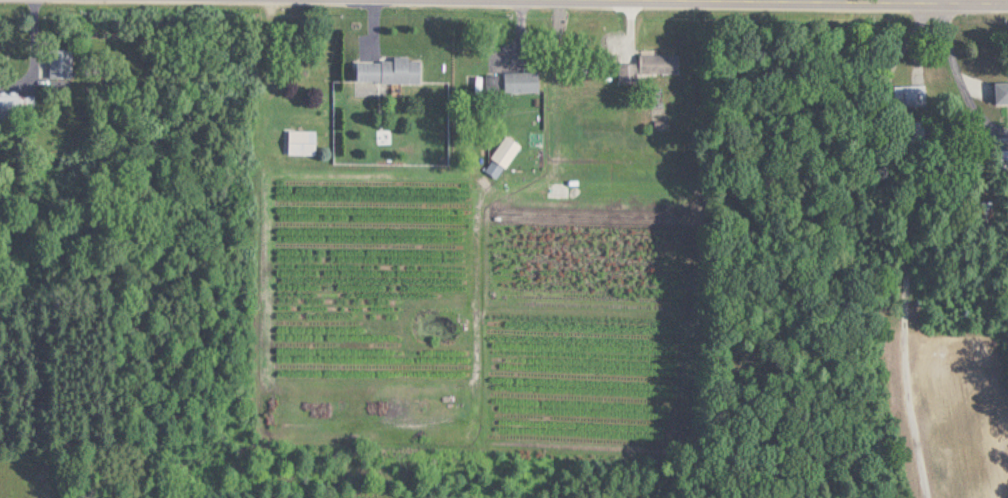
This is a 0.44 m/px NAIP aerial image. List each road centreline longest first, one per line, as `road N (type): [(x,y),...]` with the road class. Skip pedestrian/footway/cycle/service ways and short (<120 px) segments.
road 1 (tertiary): [(1007,18),(242,0)]
road 2 (residential): [(909,16),(881,104),(896,185),(899,311),(919,497)]
road 3 (residential): [(1007,143),(991,142),(964,115),(948,80),(937,18)]

